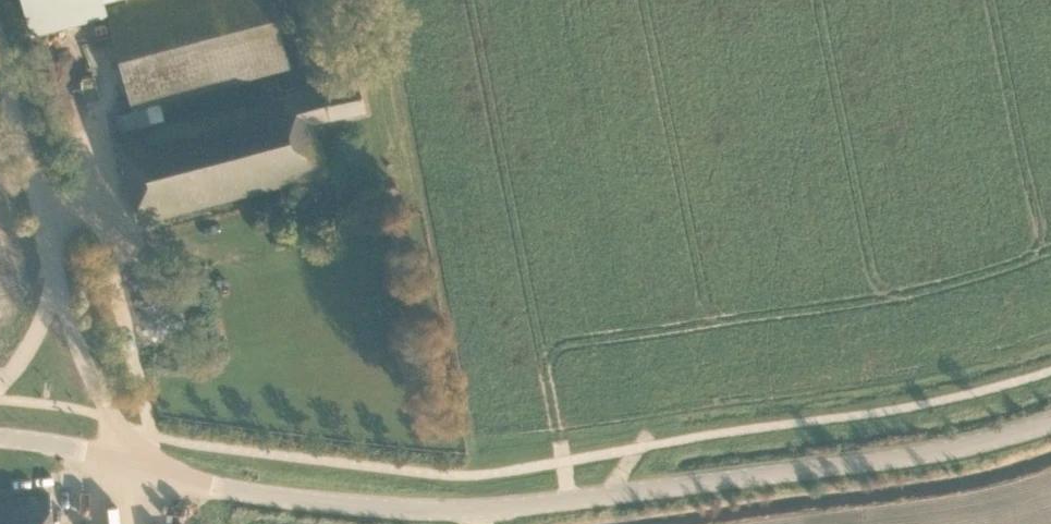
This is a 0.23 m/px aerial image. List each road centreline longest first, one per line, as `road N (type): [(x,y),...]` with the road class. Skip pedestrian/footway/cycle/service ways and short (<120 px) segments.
road 1 (tertiary): [(1050,421),(915,455),(435,509),(216,486),(139,463)]
road 2 (tertiary): [(56,278),(0,72)]
road 3 (tertiary): [(139,463),(91,380),(56,278)]
road 4 (tertiary): [(139,463),(0,436)]

